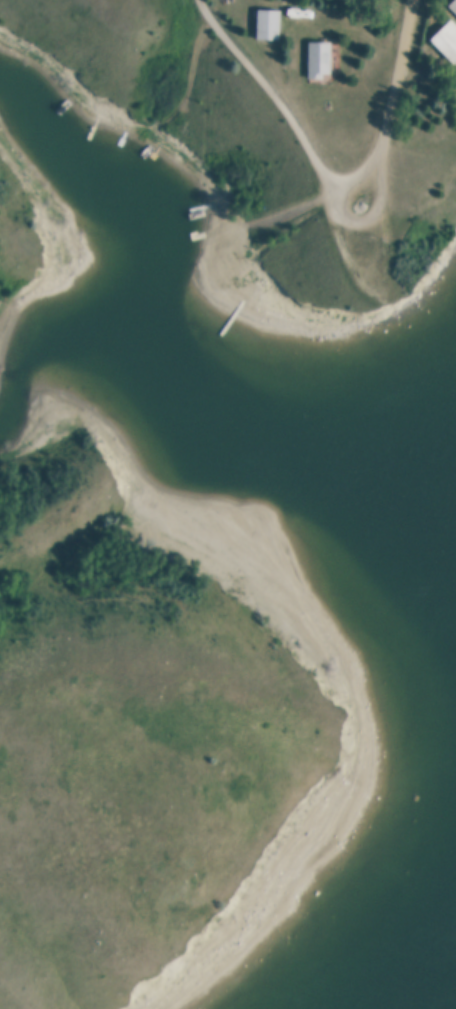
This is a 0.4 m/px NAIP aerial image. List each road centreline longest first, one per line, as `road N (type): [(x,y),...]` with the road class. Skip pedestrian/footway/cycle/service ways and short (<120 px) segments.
road 1 (track): [(205,0),(308,133),(350,225),(368,227),(380,210),(404,69)]

